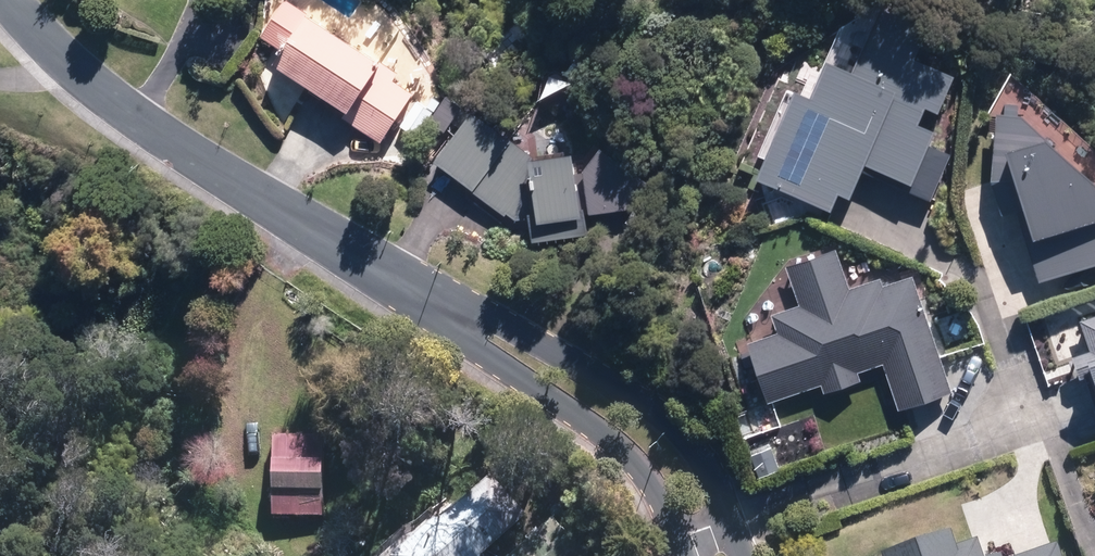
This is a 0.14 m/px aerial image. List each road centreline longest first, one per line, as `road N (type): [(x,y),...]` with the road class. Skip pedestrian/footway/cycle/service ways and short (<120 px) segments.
road 1 (residential): [(3,0),(89,85),(393,280)]
road 2 (residential): [(393,280),(605,375),(656,406),(712,473),(747,555)]
road 3 (residential): [(688,555),(636,463),(393,280)]

